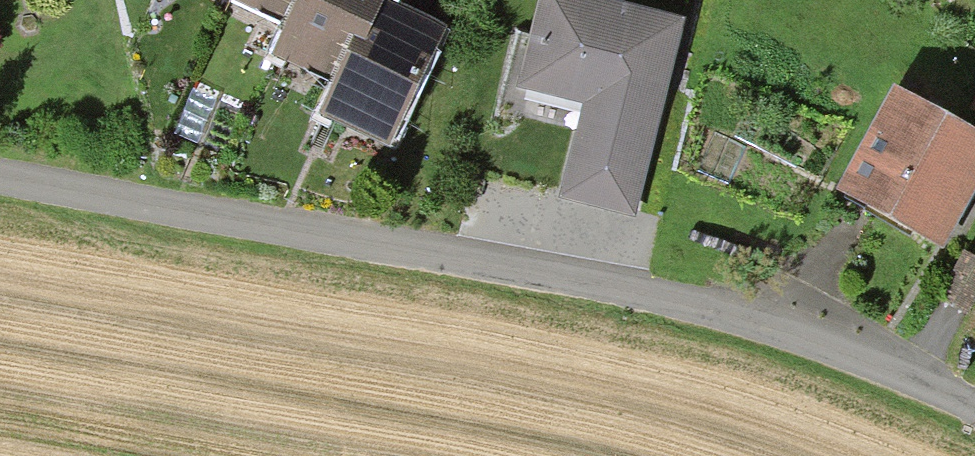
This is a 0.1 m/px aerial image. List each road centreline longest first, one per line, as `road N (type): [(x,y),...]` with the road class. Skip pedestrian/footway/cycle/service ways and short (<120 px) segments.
road 1 (residential): [(974,407),(838,351),(594,290),(206,212),(0,183)]

